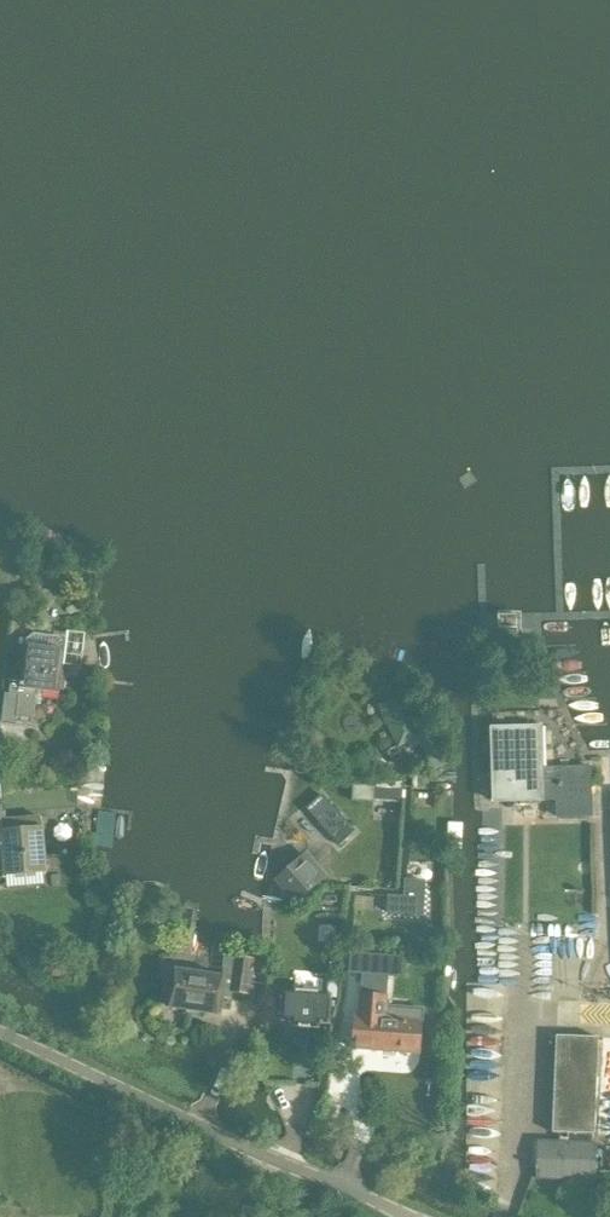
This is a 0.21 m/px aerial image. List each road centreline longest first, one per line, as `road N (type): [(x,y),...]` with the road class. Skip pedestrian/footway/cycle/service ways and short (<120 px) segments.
road 1 (residential): [(0,1031),(407,1216)]

